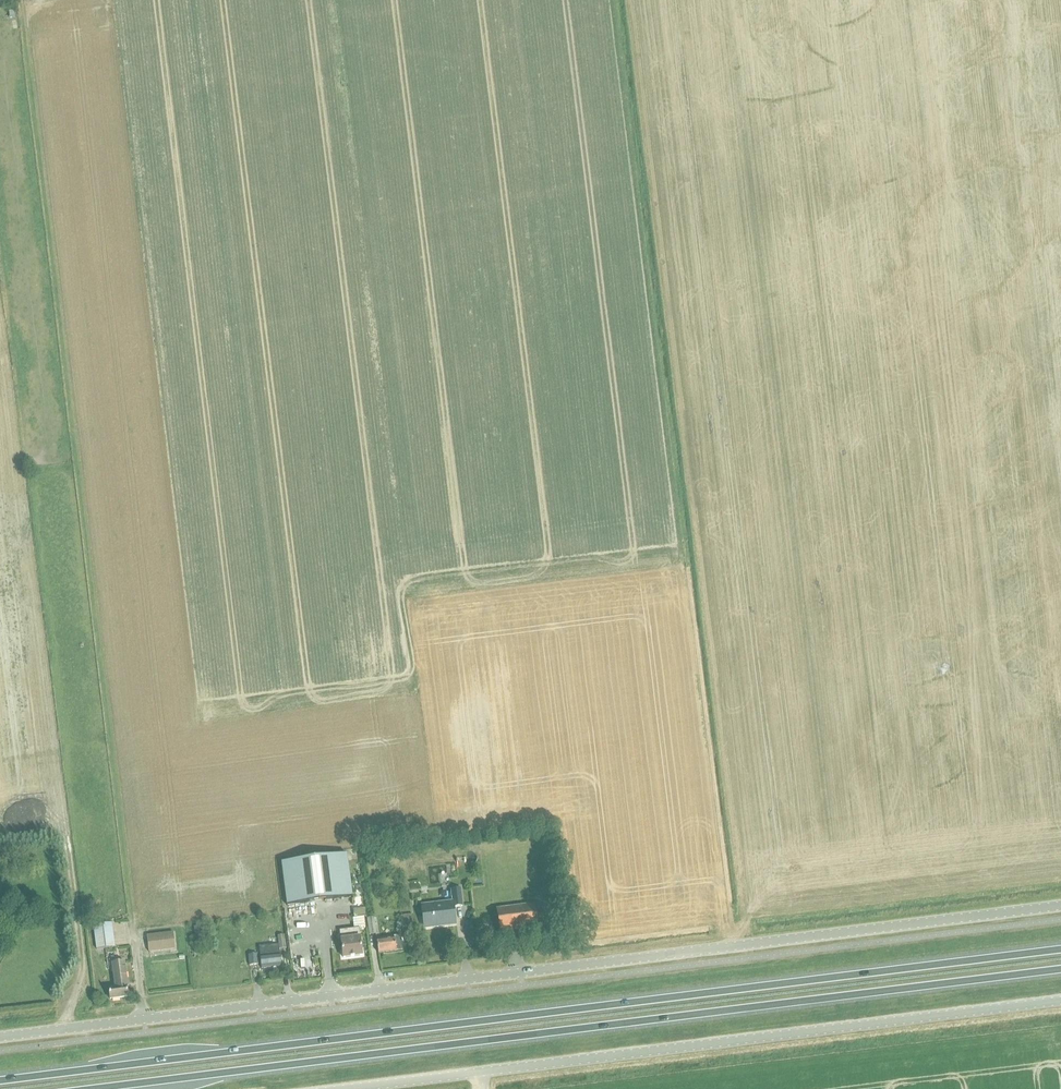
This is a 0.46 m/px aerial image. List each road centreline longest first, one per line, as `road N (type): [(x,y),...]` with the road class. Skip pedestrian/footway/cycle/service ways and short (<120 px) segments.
road 1 (unclassified): [(0,1038),(1060,906)]
road 2 (trunk): [(1060,949),(0,1080)]
road 3 (track): [(145,1020),(22,13)]
road 4 (trunk): [(93,1088),(1060,969)]
road 5 (unclassified): [(345,1088),(1060,1001)]
road 6 (track): [(68,1030),(82,976),(65,834)]

